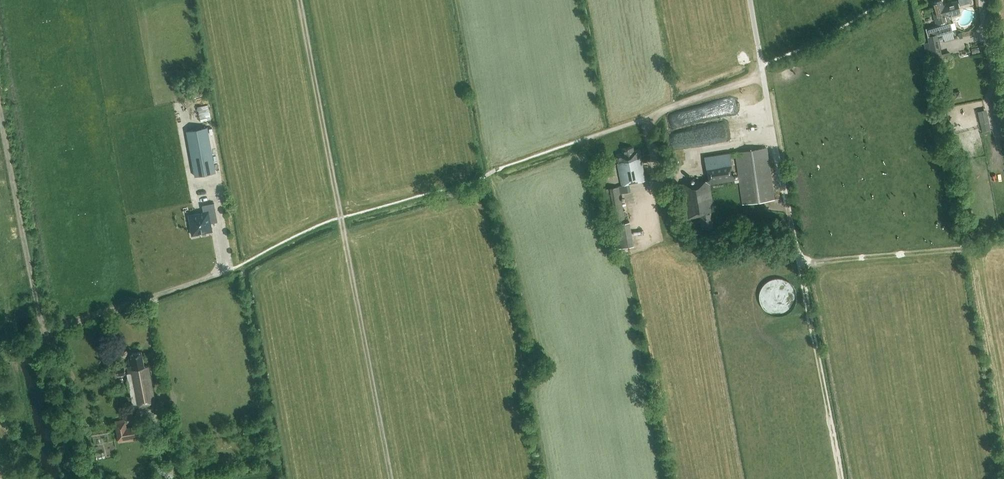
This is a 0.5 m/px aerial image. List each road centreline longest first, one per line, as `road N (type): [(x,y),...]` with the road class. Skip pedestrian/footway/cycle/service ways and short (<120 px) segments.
road 1 (track): [(41,334),(0,107)]
road 2 (track): [(340,216),(300,0)]
road 3 (track): [(41,334),(234,267)]
road 4 (track): [(579,140),(751,81),(762,66)]
road 5 (track): [(460,0),(490,172)]
road 6 (track): [(41,334),(70,478)]

